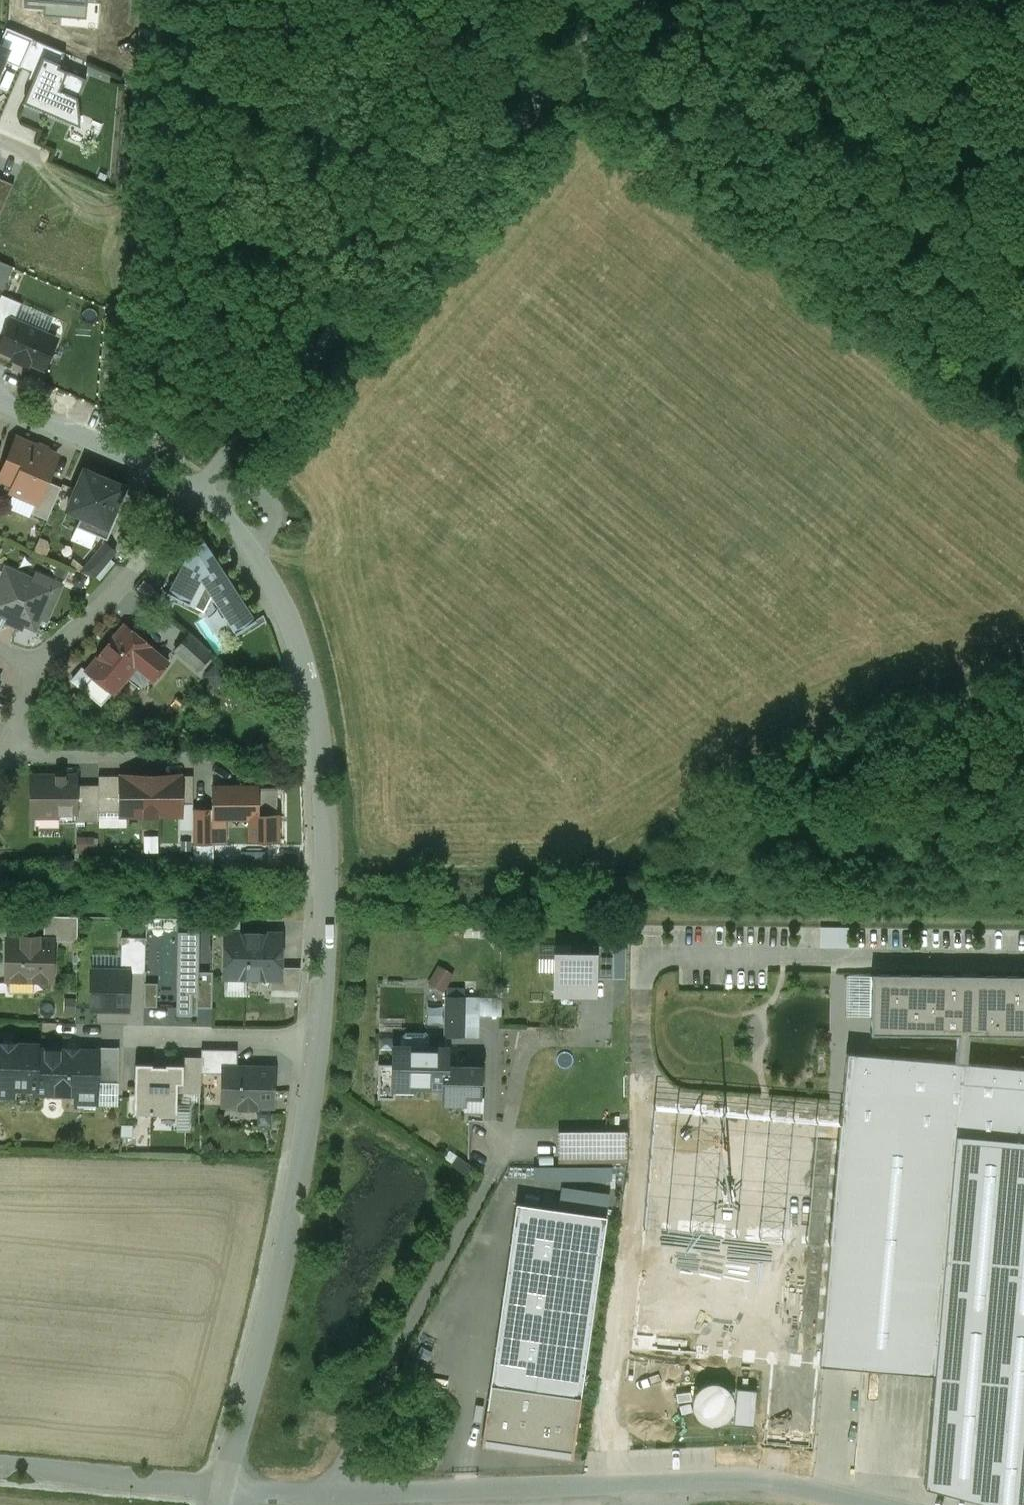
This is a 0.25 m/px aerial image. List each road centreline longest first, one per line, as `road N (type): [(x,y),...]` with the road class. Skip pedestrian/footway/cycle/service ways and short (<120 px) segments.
road 1 (unclassified): [(192,490),(635,0)]
road 2 (unclassified): [(225,1491),(761,1480),(861,1504)]
road 3 (residential): [(317,1041),(329,891),(312,694),(302,652),(250,548),(215,502),(192,490)]
road 4 (residential): [(225,1491),(302,1168),(317,1041)]
road 5 (unclassified): [(738,0),(1023,176)]
road 6 (residential): [(38,668),(138,570),(192,490)]
road 7 (residential): [(225,1491),(0,1464)]
road 8 (residential): [(192,490),(0,394)]
road 9 (residential): [(207,759),(27,755),(8,747)]
road 10 (residential): [(317,1041),(126,1036)]

